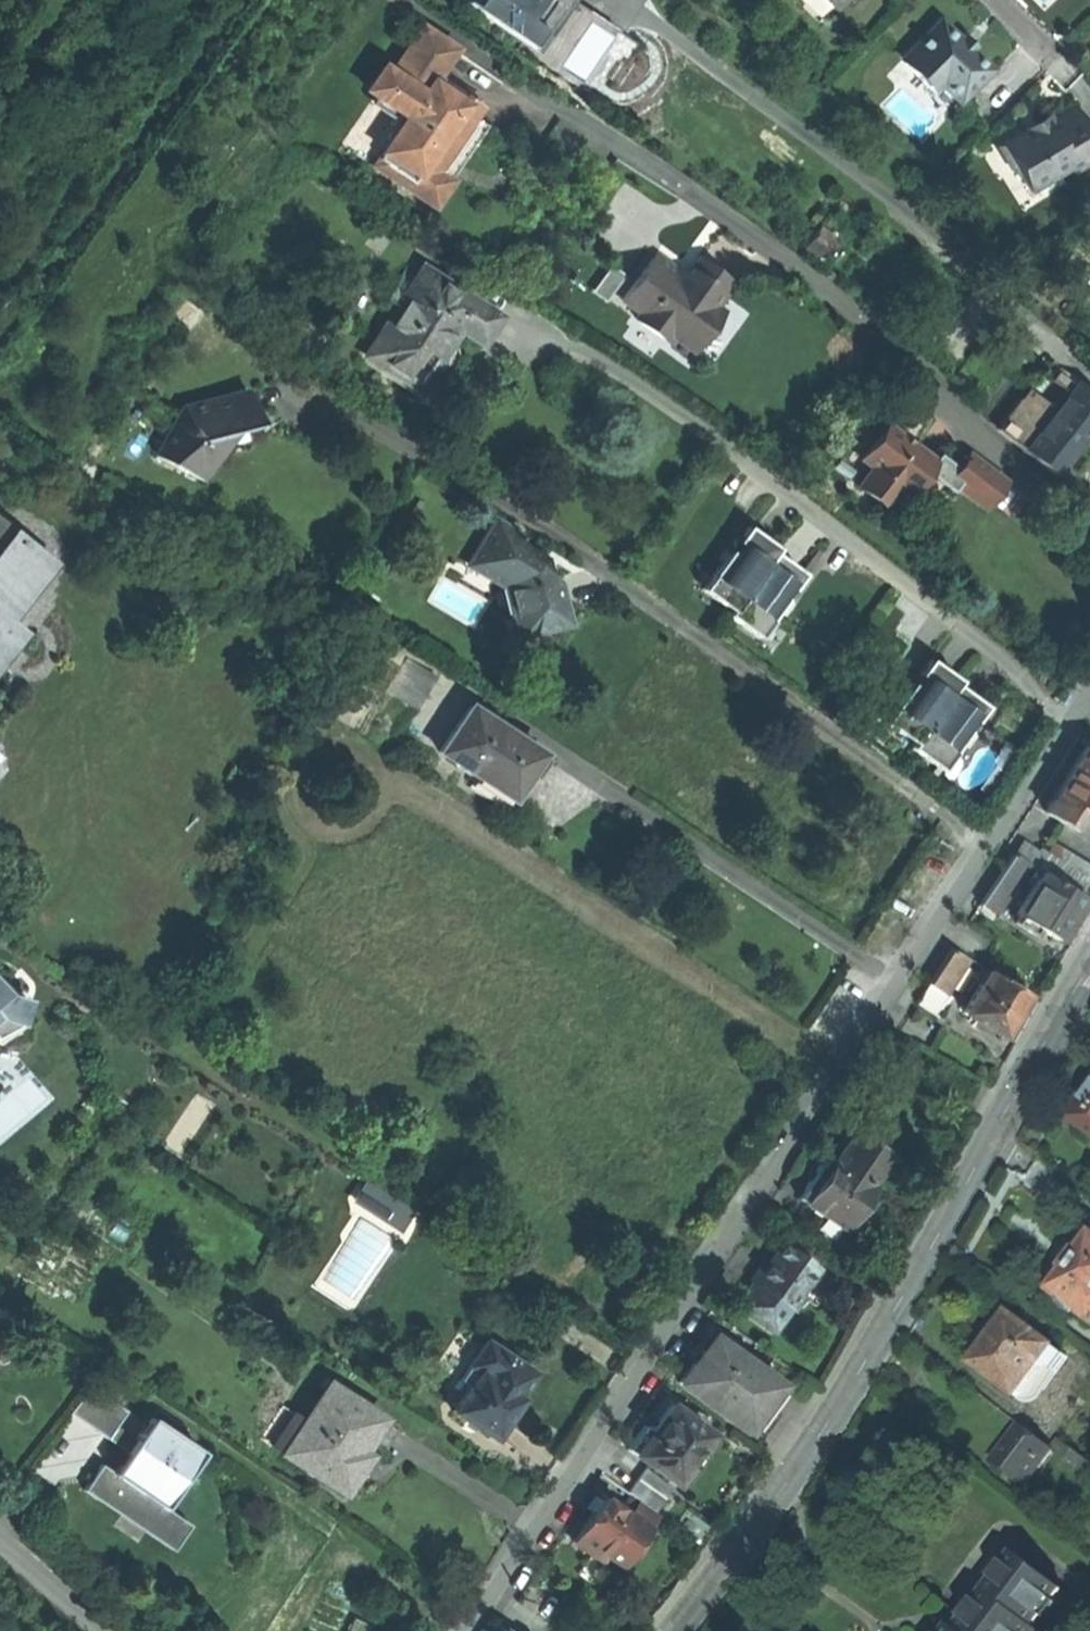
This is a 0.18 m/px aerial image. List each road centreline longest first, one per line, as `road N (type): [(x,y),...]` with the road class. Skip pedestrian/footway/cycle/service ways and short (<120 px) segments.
road 1 (residential): [(995,848),(462,1630)]
road 2 (residential): [(1089,520),(967,426),(911,357),(847,304),(399,0)]
road 3 (tertiary): [(1089,967),(857,1376),(674,1630)]
road 4 (residential): [(995,848),(544,525),(395,447)]
road 5 (residential): [(1089,705),(995,848)]
road 6 (residential): [(0,1544),(104,1630)]

